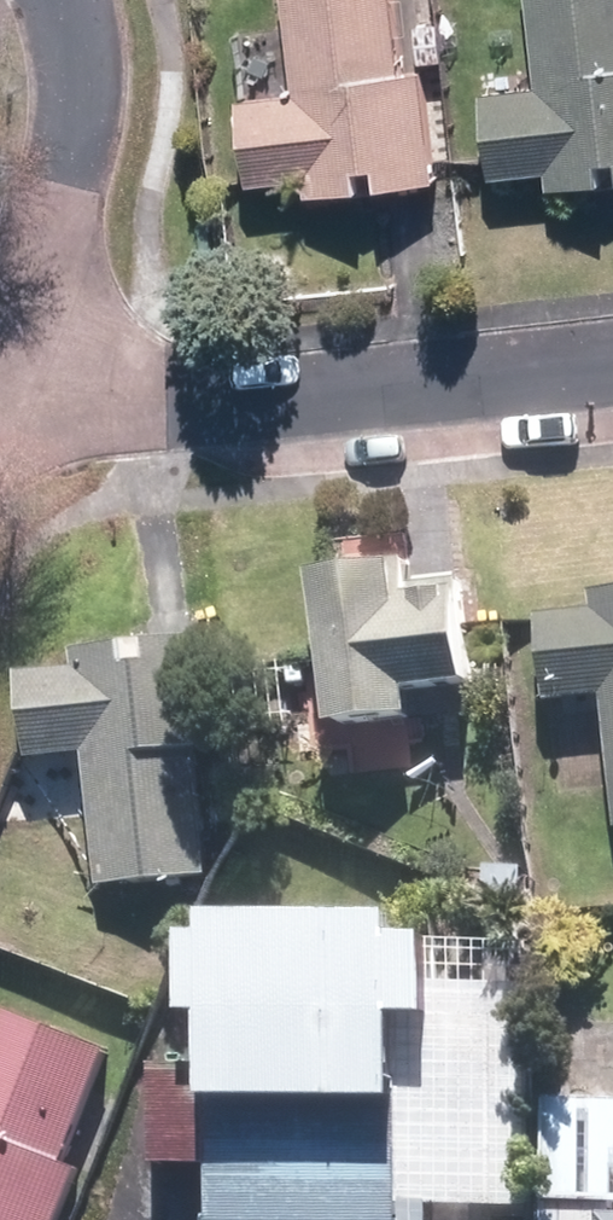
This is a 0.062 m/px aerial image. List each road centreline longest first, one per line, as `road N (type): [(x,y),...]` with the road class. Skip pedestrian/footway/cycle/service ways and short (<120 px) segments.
road 1 (residential): [(612,357),(0,416)]
road 2 (residential): [(0,376),(81,110),(80,40),(68,0)]

